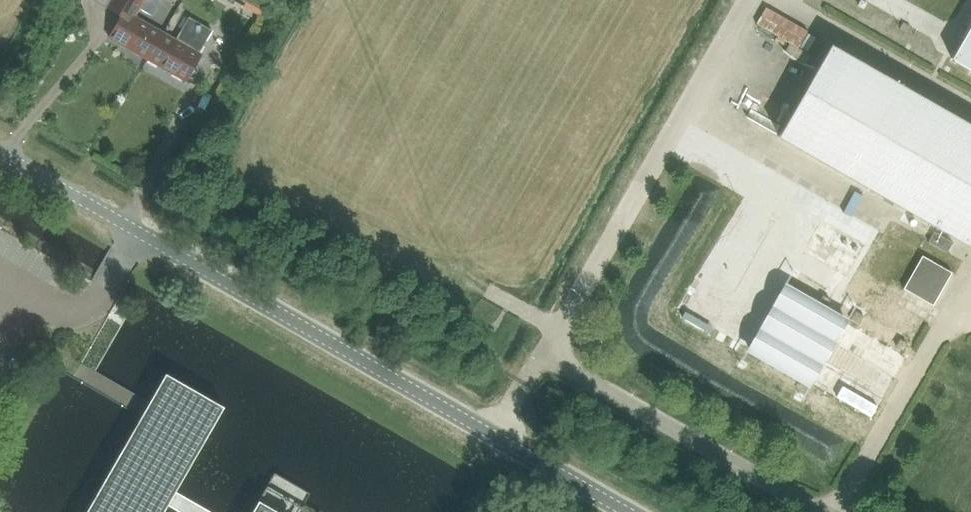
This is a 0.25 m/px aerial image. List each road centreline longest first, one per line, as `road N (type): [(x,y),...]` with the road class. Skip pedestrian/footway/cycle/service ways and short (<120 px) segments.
road 1 (unclassified): [(626,511),(0,153)]

